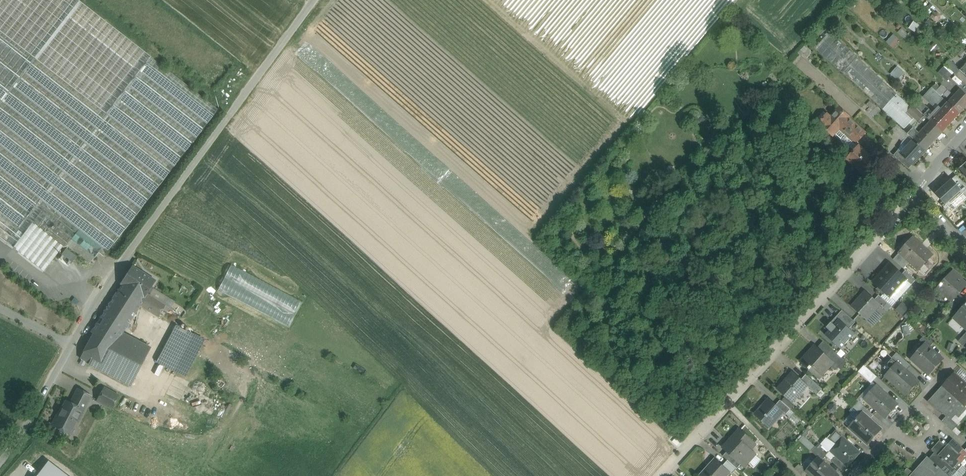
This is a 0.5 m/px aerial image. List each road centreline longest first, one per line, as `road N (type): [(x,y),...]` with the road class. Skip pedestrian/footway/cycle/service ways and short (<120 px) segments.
road 1 (track): [(0,467),(136,241),(313,0)]
road 2 (residential): [(908,196),(828,302),(666,475)]

